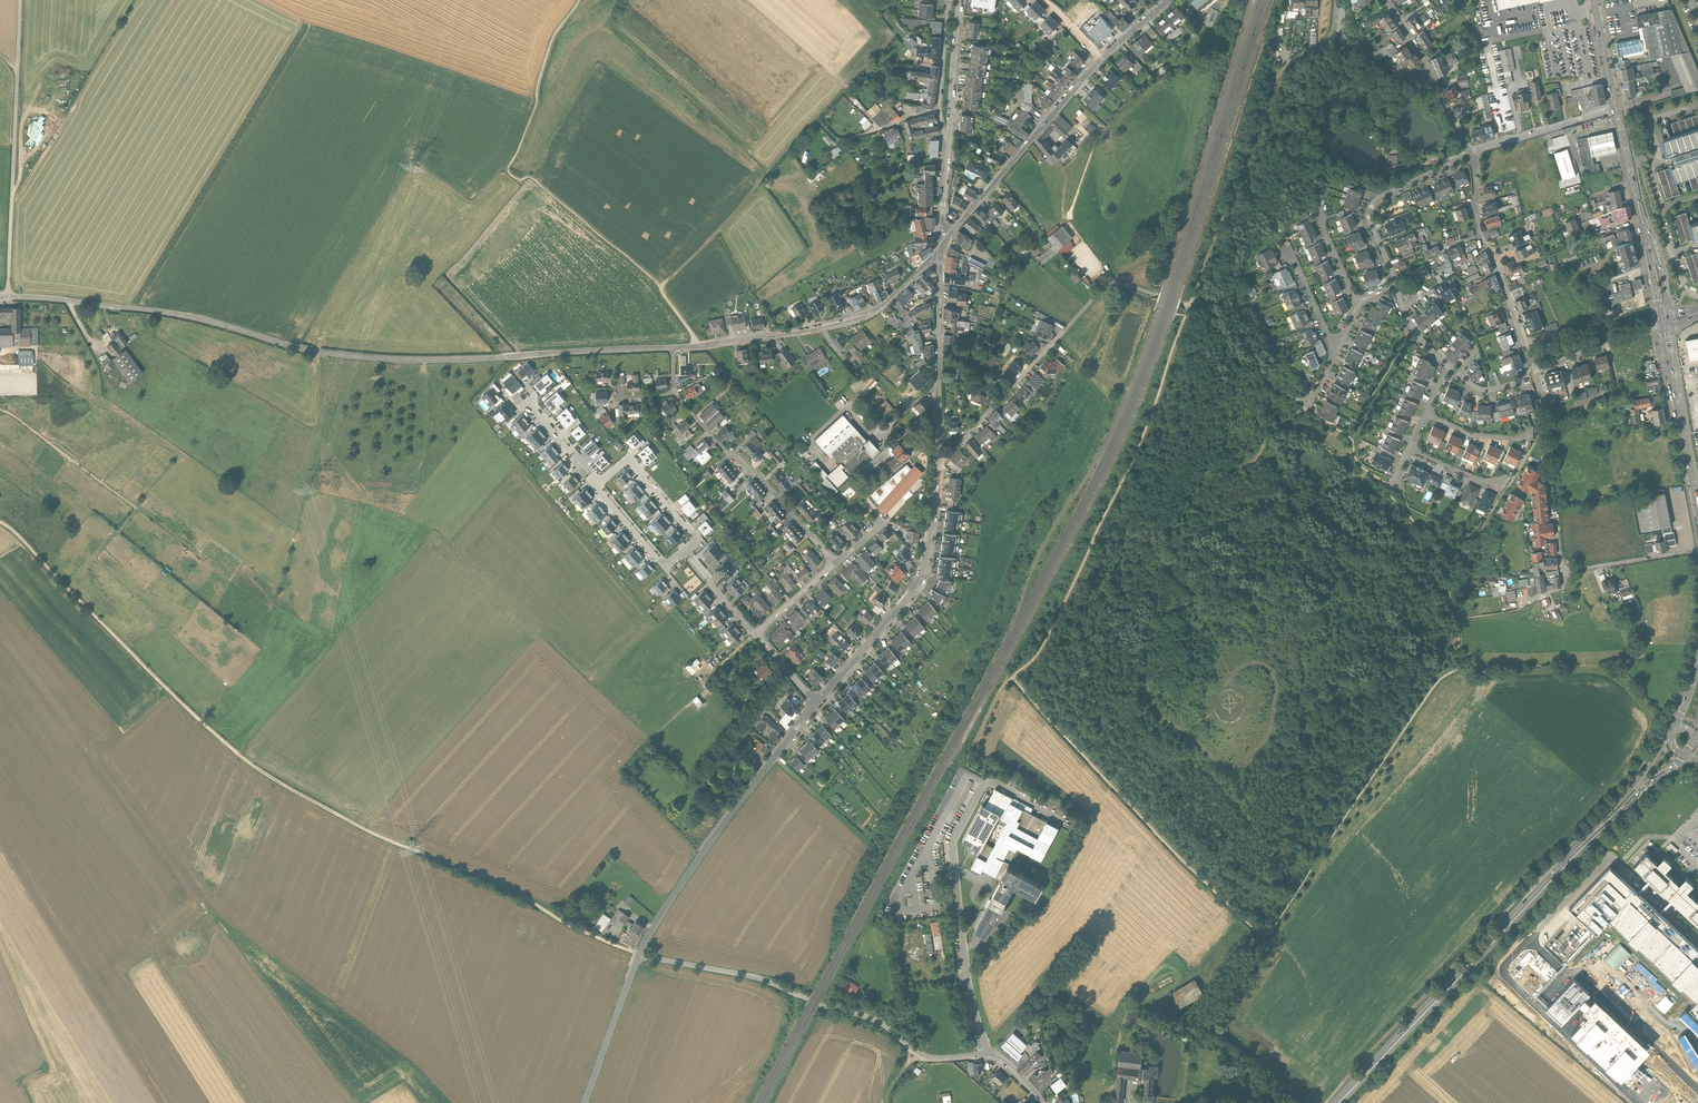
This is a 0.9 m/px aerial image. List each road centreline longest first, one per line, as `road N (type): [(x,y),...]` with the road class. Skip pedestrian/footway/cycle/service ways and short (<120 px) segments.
road 1 (track): [(0,522),(261,771),(362,828),(640,955)]
road 2 (track): [(1229,676),(1262,663),(1276,685),(1268,731),(1230,759),(1166,717),(1146,685),(1155,630),(1195,592),(1149,536),(1154,519),(1201,477),(1257,461),(1264,447),(1258,398)]
road 3 (tertiary): [(71,301),(381,359),(671,348)]
road 4 (unclassified): [(640,955),(755,977),(880,1022),(931,1058),(989,1056),(1042,1102)]
road 5 (track): [(1188,307),(1122,483),(1041,651),(1013,677)]
road 6 (primary): [(1337,1102),(1611,816)]
road 7 (track): [(663,296),(531,175),(524,183),(508,168),(551,40),(580,0)]
road 8 (track): [(830,103),(662,290),(700,346)]
road 9 (tertiary): [(671,348),(869,314),(941,245)]
road 10 (track): [(1456,670),(1592,672),(1616,680),(1651,721),(1627,769),(1630,780)]
road 11 (residential): [(817,704),(922,574),(938,462)]
road 12 (residential): [(1120,284),(1097,295),(938,462)]
road 13 (track): [(1290,62),(1272,86),(1193,296)]
road 14 (unclassified): [(640,955),(778,752)]
road 15 (residential): [(676,393),(834,564)]
road 16 (tertiary): [(954,230),(1100,59)]
road 17 (primary): [(1665,324),(1616,110)]
road 18 (residential): [(938,462),(941,245)]
road 19 (residential): [(1473,152),(1382,195),(1371,209),(1396,286)]
road 20 (primary): [(1697,511),(1665,324)]
road 21 (residential): [(1388,0),(1435,71),(1473,152)]
road 22 (residential): [(684,552),(696,540),(627,459),(600,483)]
road 23 (unclassified): [(585,1102),(640,955)]
road 24 (residential): [(1616,110),(1473,152)]
road 25 (residential): [(1481,235),(1537,365)]
road 26 (residential): [(1697,551),(1564,571)]
road 27 (residential): [(1537,365),(1665,324)]
road 28 (residential): [(950,134),(960,0)]
road 29 (track): [(1260,397),(1193,296)]

